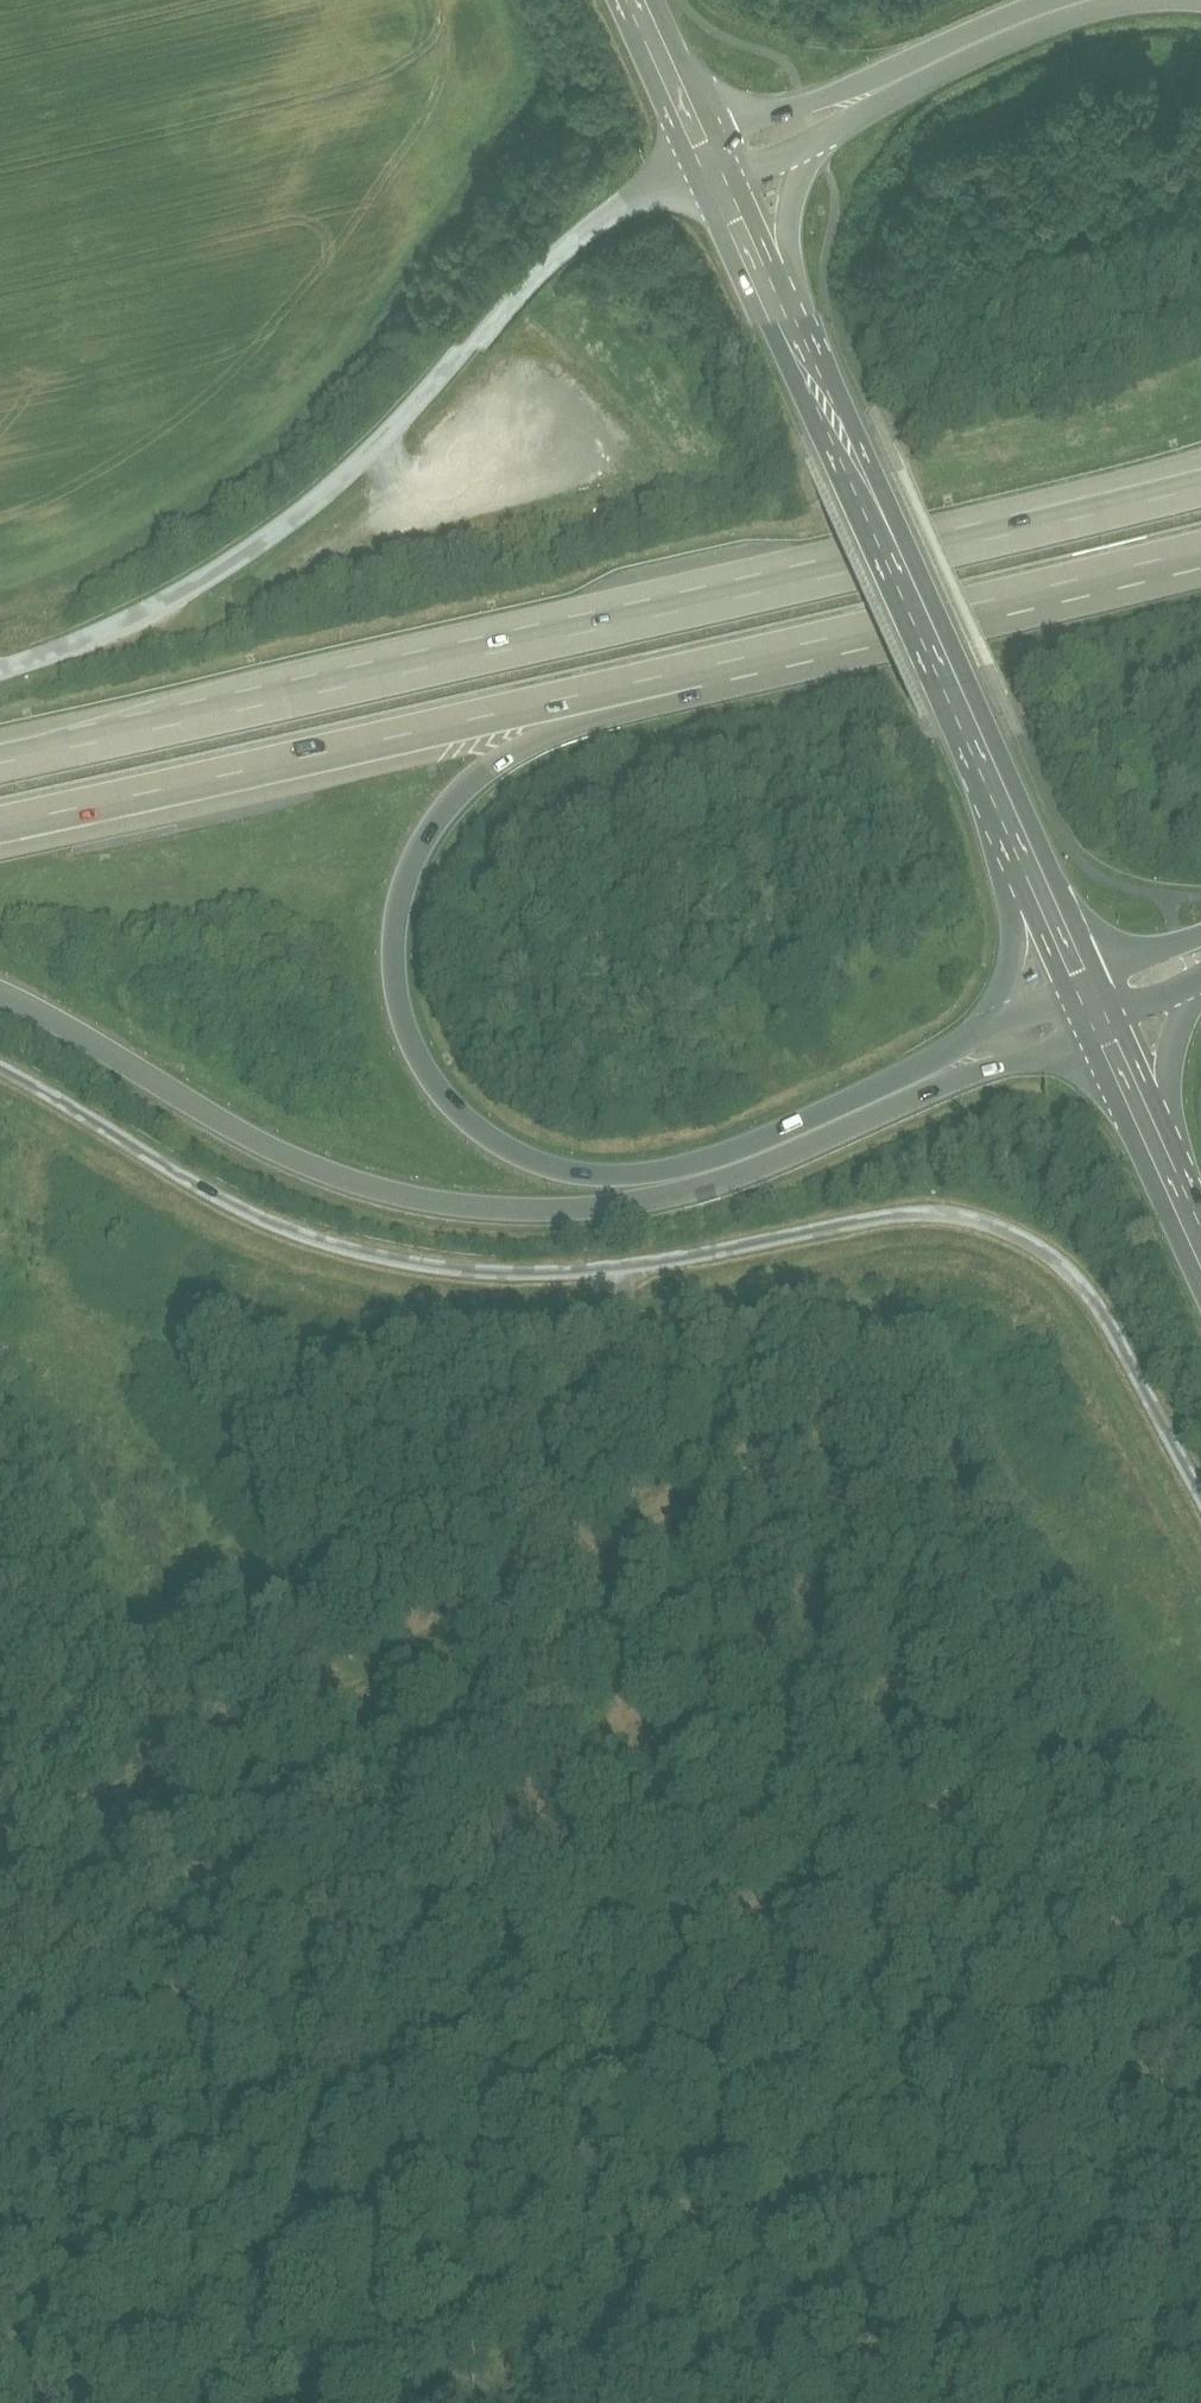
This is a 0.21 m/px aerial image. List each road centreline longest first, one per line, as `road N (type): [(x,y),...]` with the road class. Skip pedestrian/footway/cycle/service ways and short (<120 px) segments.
road 1 (residential): [(0,1070),(238,1208),(354,1251),(498,1274),(641,1266),(877,1217),(952,1213),(1023,1231),(1079,1271),(1122,1331),(1200,1489)]
road 2 (motorway): [(0,990),(313,1166),(435,1203),(496,1210),(578,1211),(696,1193),(965,1083),(1112,1040)]
road 3 (motorway): [(989,1036),(761,1145),(663,1174),(548,1167),(508,1147),(446,1093),(410,1022),(401,983),(403,910),(426,845),(446,812),(497,767),(702,669)]
road 4 (motorway): [(1071,513),(0,752)]
road 5 (residential): [(716,154),(612,207),(559,252),(370,463),(247,560),(150,615),(0,673)]
road 6 (track): [(0,1861),(700,1536)]
road 7 (motorway): [(0,831),(702,669)]
road 8 (motorway): [(702,669),(1200,556)]
road 9 (motorway): [(821,138),(1043,30),(1146,2),(1200,4)]
road 10 (motorway): [(1053,0),(806,103),(706,129)]
road 11 (primary): [(991,774),(865,487)]
road 12 (motorway): [(991,774),(1025,937),(1014,1008),(989,1036)]
road 13 (primary): [(1092,995),(991,774)]
road 14 (primary): [(1200,1237),(1112,1040)]
road 15 (motorway): [(801,346),(793,202),(821,138)]
road 16 (primary): [(728,182),(801,346)]
road 17 (primary): [(801,346),(865,487)]
road 18 (primary): [(646,0),(706,129)]
road 19 (motorway): [(1200,464),(1071,513)]
road 20 (motorway): [(1200,480),(1071,513)]

